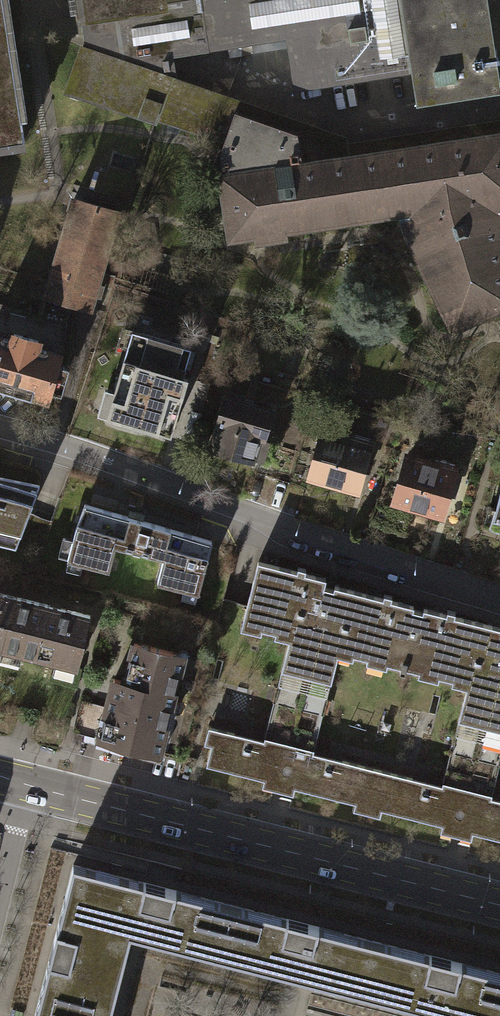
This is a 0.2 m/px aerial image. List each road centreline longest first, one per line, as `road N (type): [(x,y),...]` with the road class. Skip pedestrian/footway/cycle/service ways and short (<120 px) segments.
road 1 (residential): [(0,432),(499,598)]
road 2 (tertiary): [(499,906),(25,786)]

